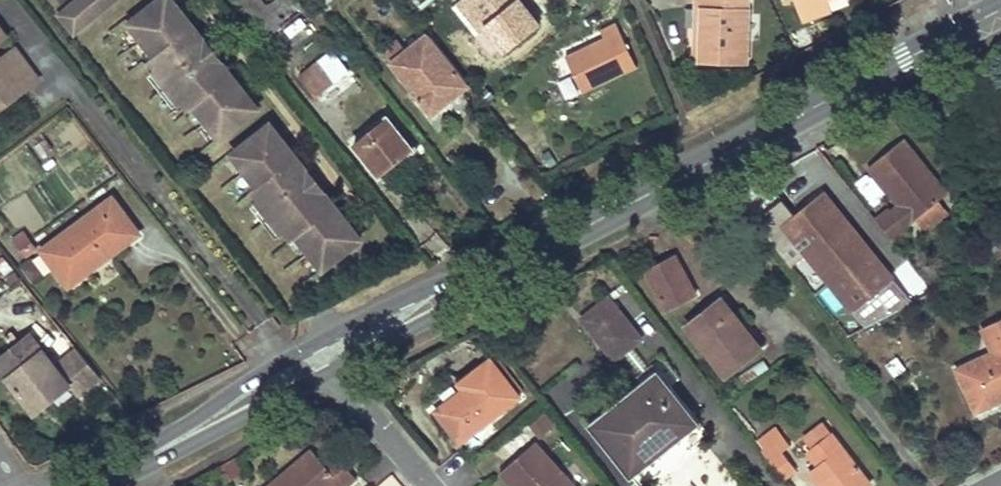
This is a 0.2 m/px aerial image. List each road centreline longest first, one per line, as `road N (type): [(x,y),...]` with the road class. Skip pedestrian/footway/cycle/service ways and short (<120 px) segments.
road 1 (primary): [(319,358),(1000,10)]
road 2 (primary): [(92,485),(319,358)]
road 3 (residential): [(430,485),(319,358)]

